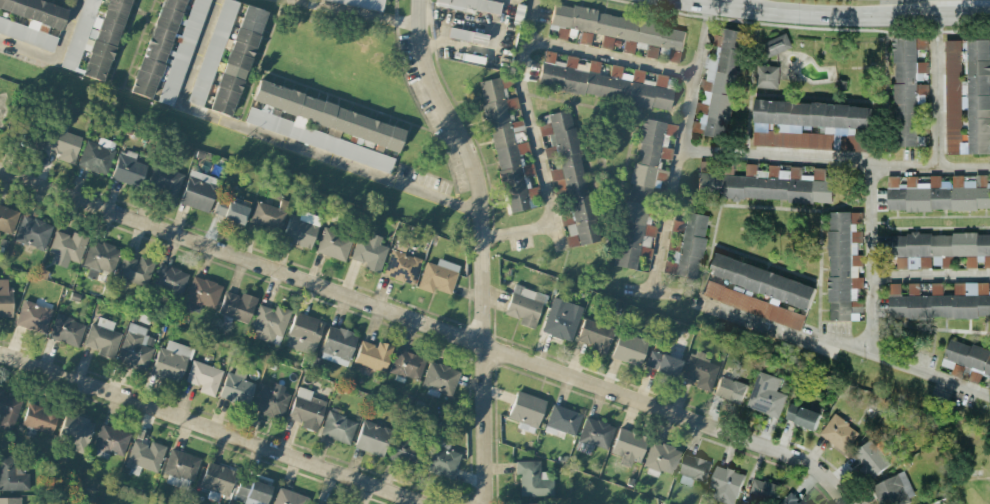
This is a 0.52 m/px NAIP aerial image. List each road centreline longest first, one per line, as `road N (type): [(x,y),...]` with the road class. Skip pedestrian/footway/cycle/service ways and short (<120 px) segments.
road 1 (residential): [(842,503),(788,460),(0,170)]
road 2 (residential): [(423,0),(424,55),(473,164),(480,209),(483,503)]
road 3 (residential): [(421,503),(0,352)]
road 4 (secondary): [(670,0),(824,18),(943,17)]

